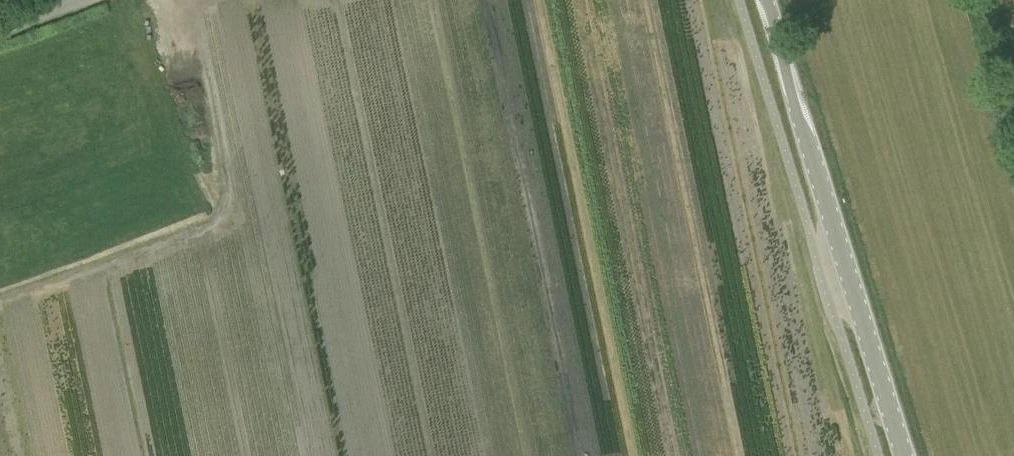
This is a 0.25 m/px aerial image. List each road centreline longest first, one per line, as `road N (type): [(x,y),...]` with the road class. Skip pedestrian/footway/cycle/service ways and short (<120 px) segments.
road 1 (tertiary): [(904,455),(766,0)]

